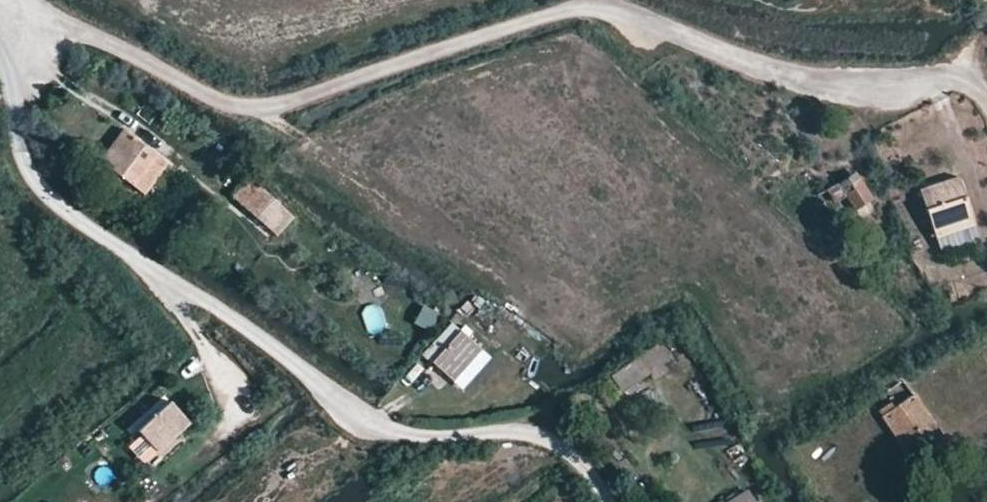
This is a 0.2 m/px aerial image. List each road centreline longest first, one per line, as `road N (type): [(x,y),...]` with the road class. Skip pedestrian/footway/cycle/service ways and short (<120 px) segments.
road 1 (track): [(986,100),(977,84),(937,77),(802,77),(757,67),(598,6),(262,108),(228,103),(123,47),(66,28),(0,20)]
road 2 (track): [(609,501),(585,466),(537,435),(402,434),(356,414),(220,311),(41,192),(20,153),(0,63)]

